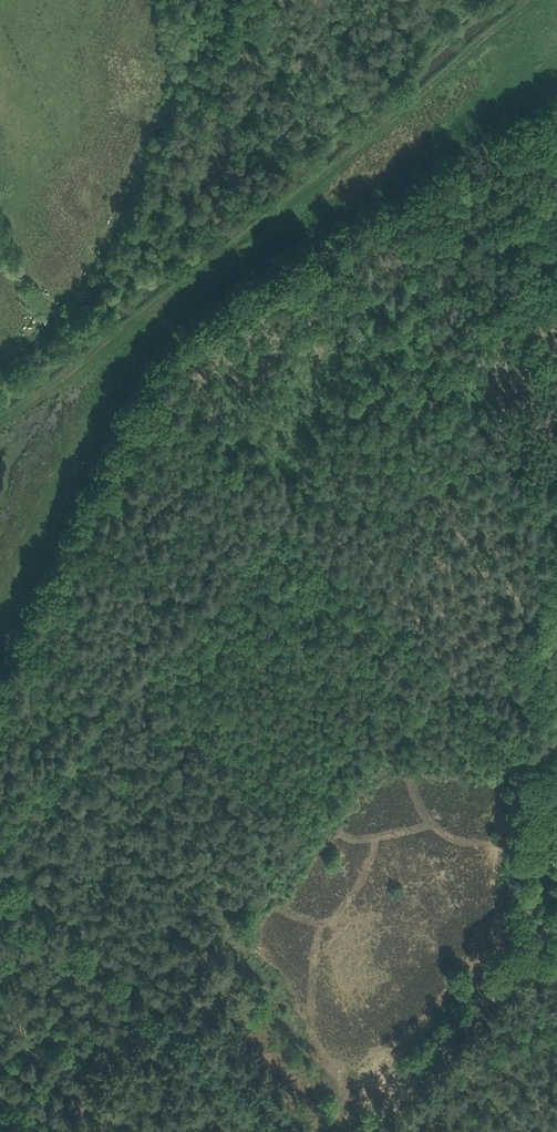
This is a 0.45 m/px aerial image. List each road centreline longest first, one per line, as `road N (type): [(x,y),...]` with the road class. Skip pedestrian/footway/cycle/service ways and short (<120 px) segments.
road 1 (track): [(356,1131),(556,910)]

